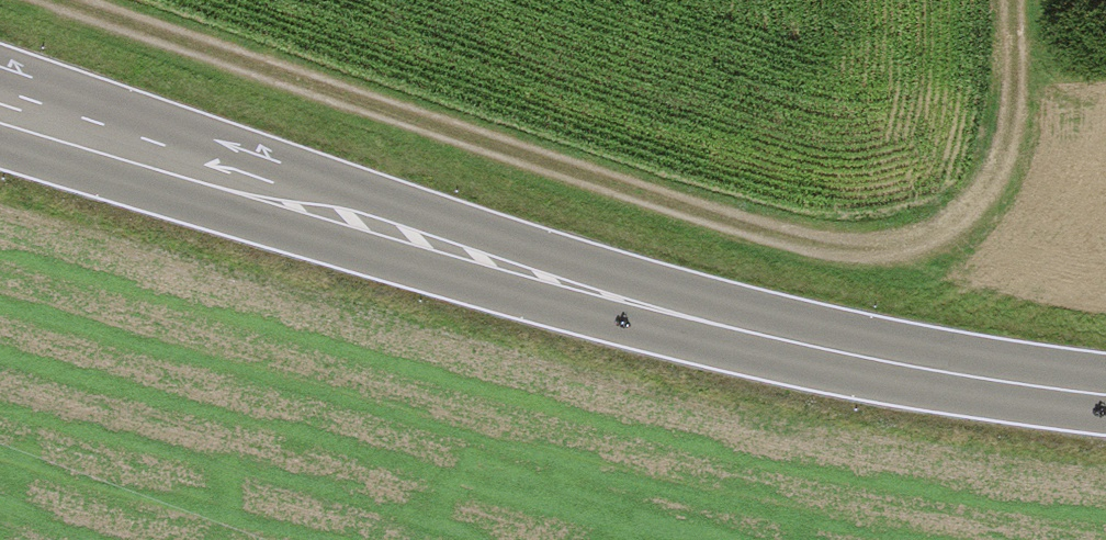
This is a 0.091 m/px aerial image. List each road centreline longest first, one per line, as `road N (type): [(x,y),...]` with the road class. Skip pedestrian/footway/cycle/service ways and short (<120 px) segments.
road 1 (track): [(76,0),(793,255),(879,259),(944,234),(993,176),(1007,113),(1003,0)]
road 2 (primary): [(1105,397),(974,384),(736,336),(0,106)]

